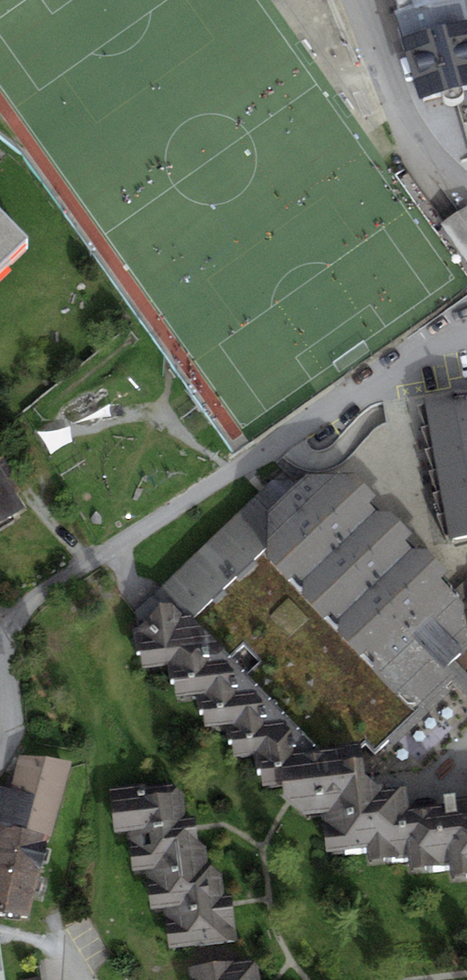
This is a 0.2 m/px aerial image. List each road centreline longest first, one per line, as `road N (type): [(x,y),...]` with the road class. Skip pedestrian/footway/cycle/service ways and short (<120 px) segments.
road 1 (residential): [(466,189),(423,160),(356,0)]

